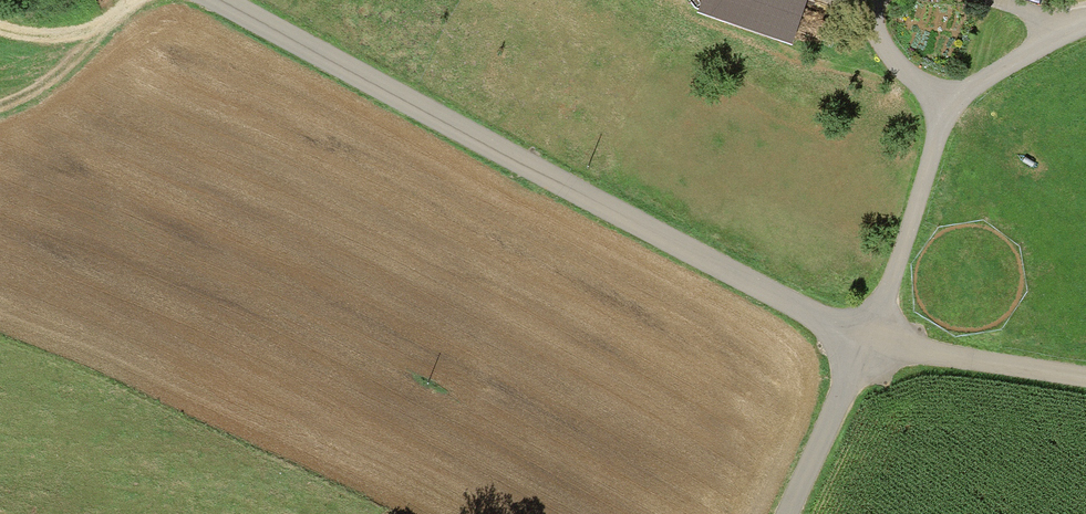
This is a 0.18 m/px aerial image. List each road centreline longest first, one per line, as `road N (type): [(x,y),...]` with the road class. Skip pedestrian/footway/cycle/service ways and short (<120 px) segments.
road 1 (unclassified): [(862,340),(213,0)]
road 2 (track): [(862,340),(941,112),(1085,24)]
road 3 (unclassified): [(862,340),(1085,378)]
road 4 (unclassified): [(784,513),(862,340)]
road 5 (track): [(0,27),(58,38),(83,33),(138,0)]
road 6 (track): [(0,104),(39,86),(115,19)]

